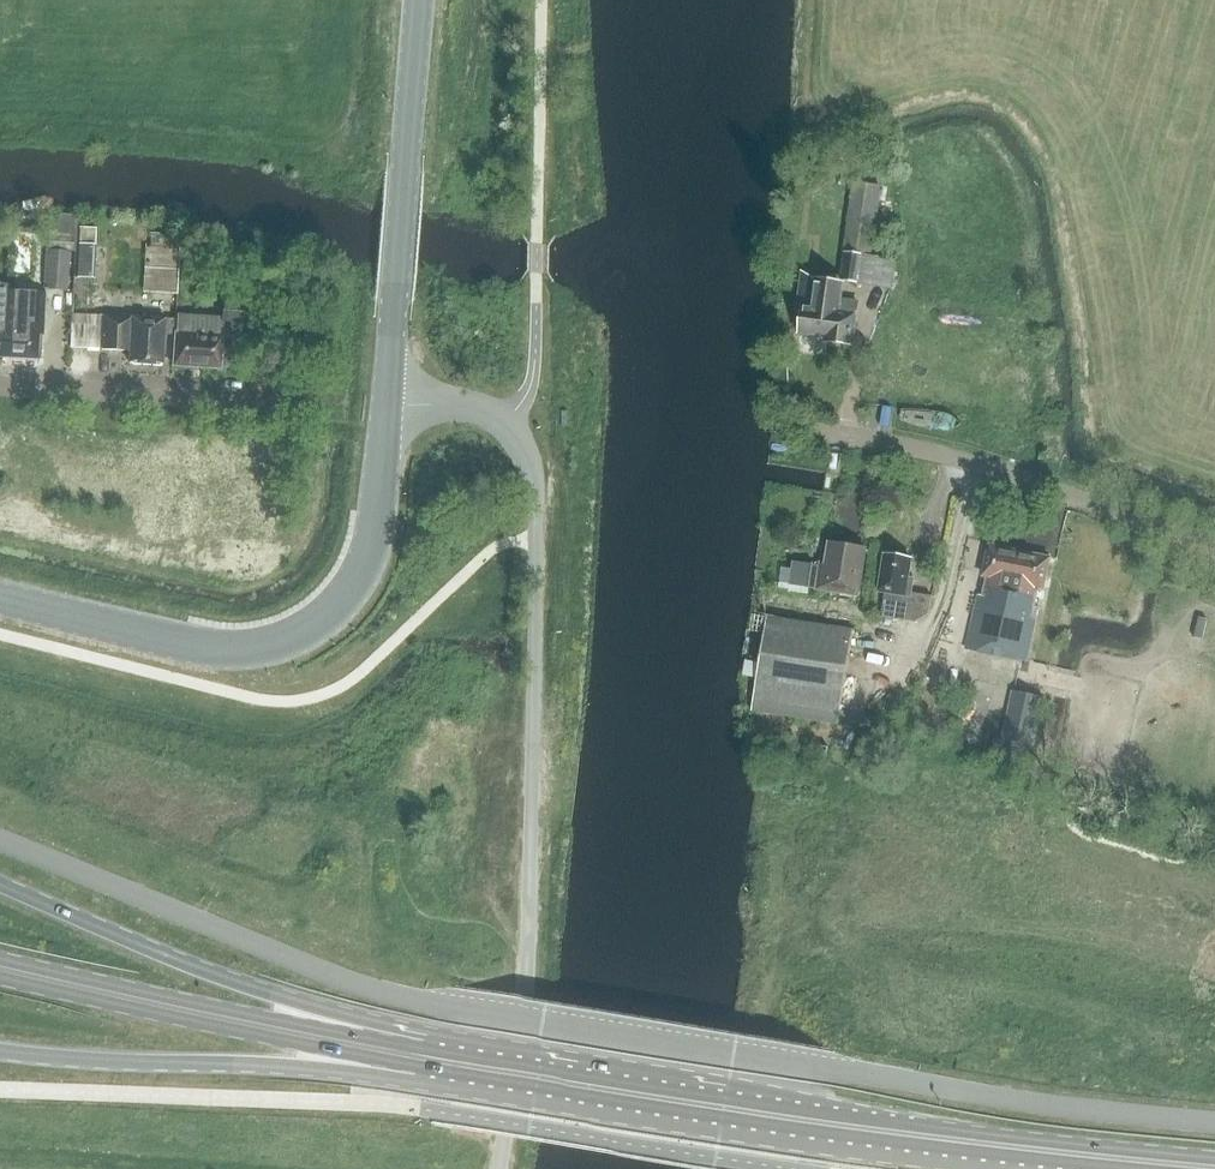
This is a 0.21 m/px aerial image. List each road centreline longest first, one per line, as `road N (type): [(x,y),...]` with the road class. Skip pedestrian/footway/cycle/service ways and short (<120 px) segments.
road 1 (unclassified): [(1214,1133),(1010,1110),(454,1018),(318,978),(0,841)]
road 2 (unclassified): [(499,1168),(524,1000),(535,493),(530,464),(502,424)]
road 3 (primary): [(1127,1168),(825,1134),(444,1072)]
road 4 (secondary): [(384,407),(362,566),(336,605),(297,634),(224,649),(0,597)]
road 5 (primary): [(444,1072),(136,954),(0,891)]
road 6 (primary): [(444,1072),(0,975)]
road 7 (primary): [(0,1060),(299,1078),(444,1072)]
road 8 (unclassified): [(1214,549),(965,459),(817,429)]
road 9 (secondary): [(421,0),(384,407)]
road 10 (unclassified): [(0,383),(258,397)]
road 11 (unclassified): [(384,407),(475,410),(502,424)]

